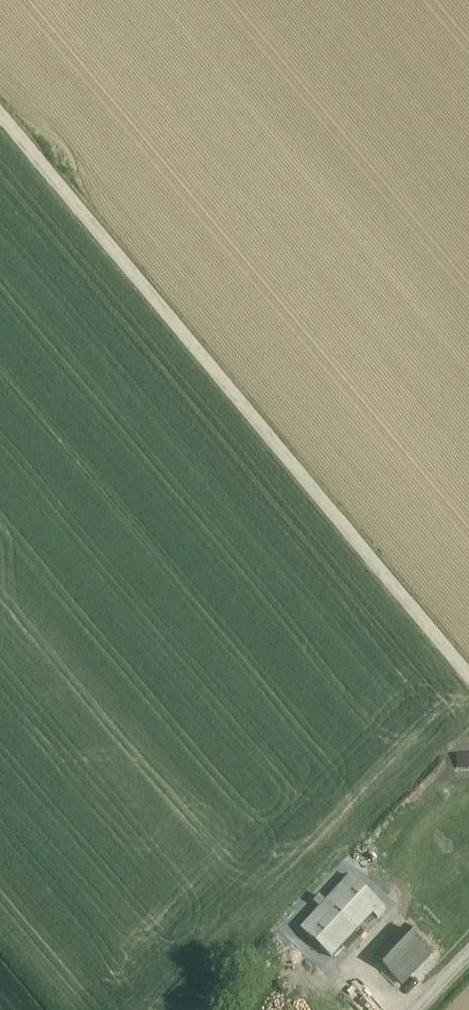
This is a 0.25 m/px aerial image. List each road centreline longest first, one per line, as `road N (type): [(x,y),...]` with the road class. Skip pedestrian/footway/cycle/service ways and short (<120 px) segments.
road 1 (unclassified): [(468,675),(0,109)]

